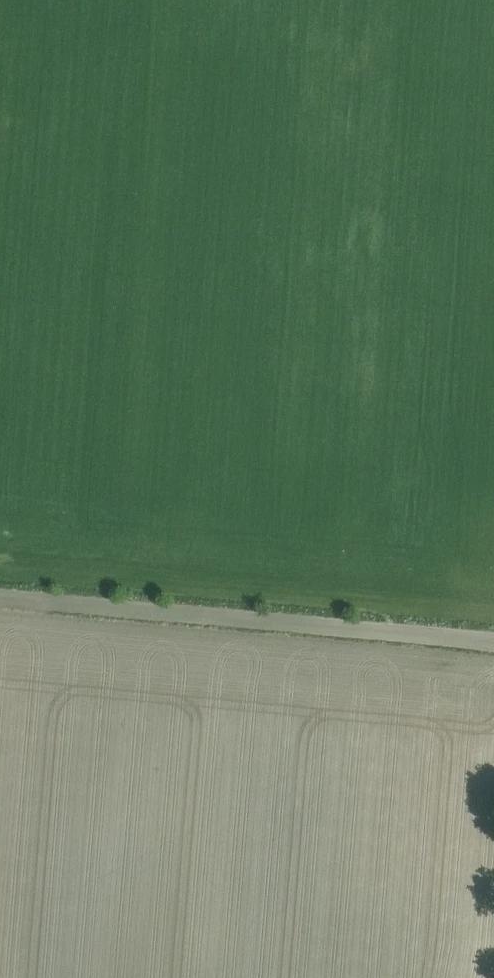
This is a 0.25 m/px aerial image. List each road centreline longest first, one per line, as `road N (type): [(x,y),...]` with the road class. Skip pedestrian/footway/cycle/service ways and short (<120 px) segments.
road 1 (track): [(493,641),(0,598)]

